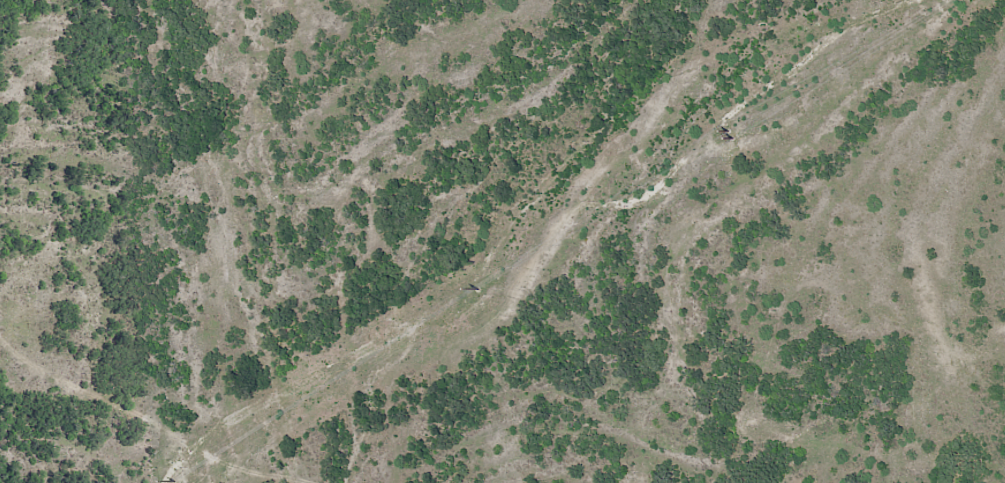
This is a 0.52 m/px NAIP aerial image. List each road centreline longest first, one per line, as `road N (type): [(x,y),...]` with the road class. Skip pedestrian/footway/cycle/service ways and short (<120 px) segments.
road 1 (track): [(382,482),(201,446),(0,304)]

